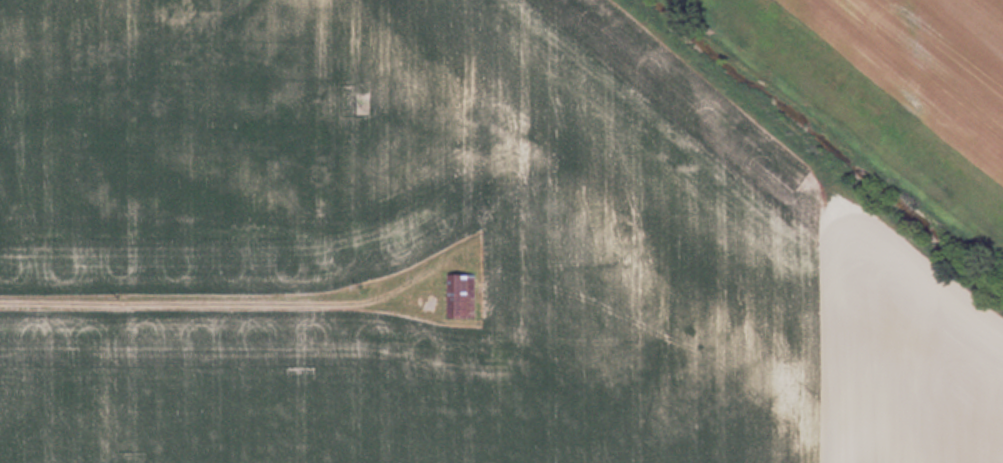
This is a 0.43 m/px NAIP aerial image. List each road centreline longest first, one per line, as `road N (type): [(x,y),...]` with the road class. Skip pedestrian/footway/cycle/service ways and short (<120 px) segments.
road 1 (track): [(0,301),(372,298),(460,252)]

